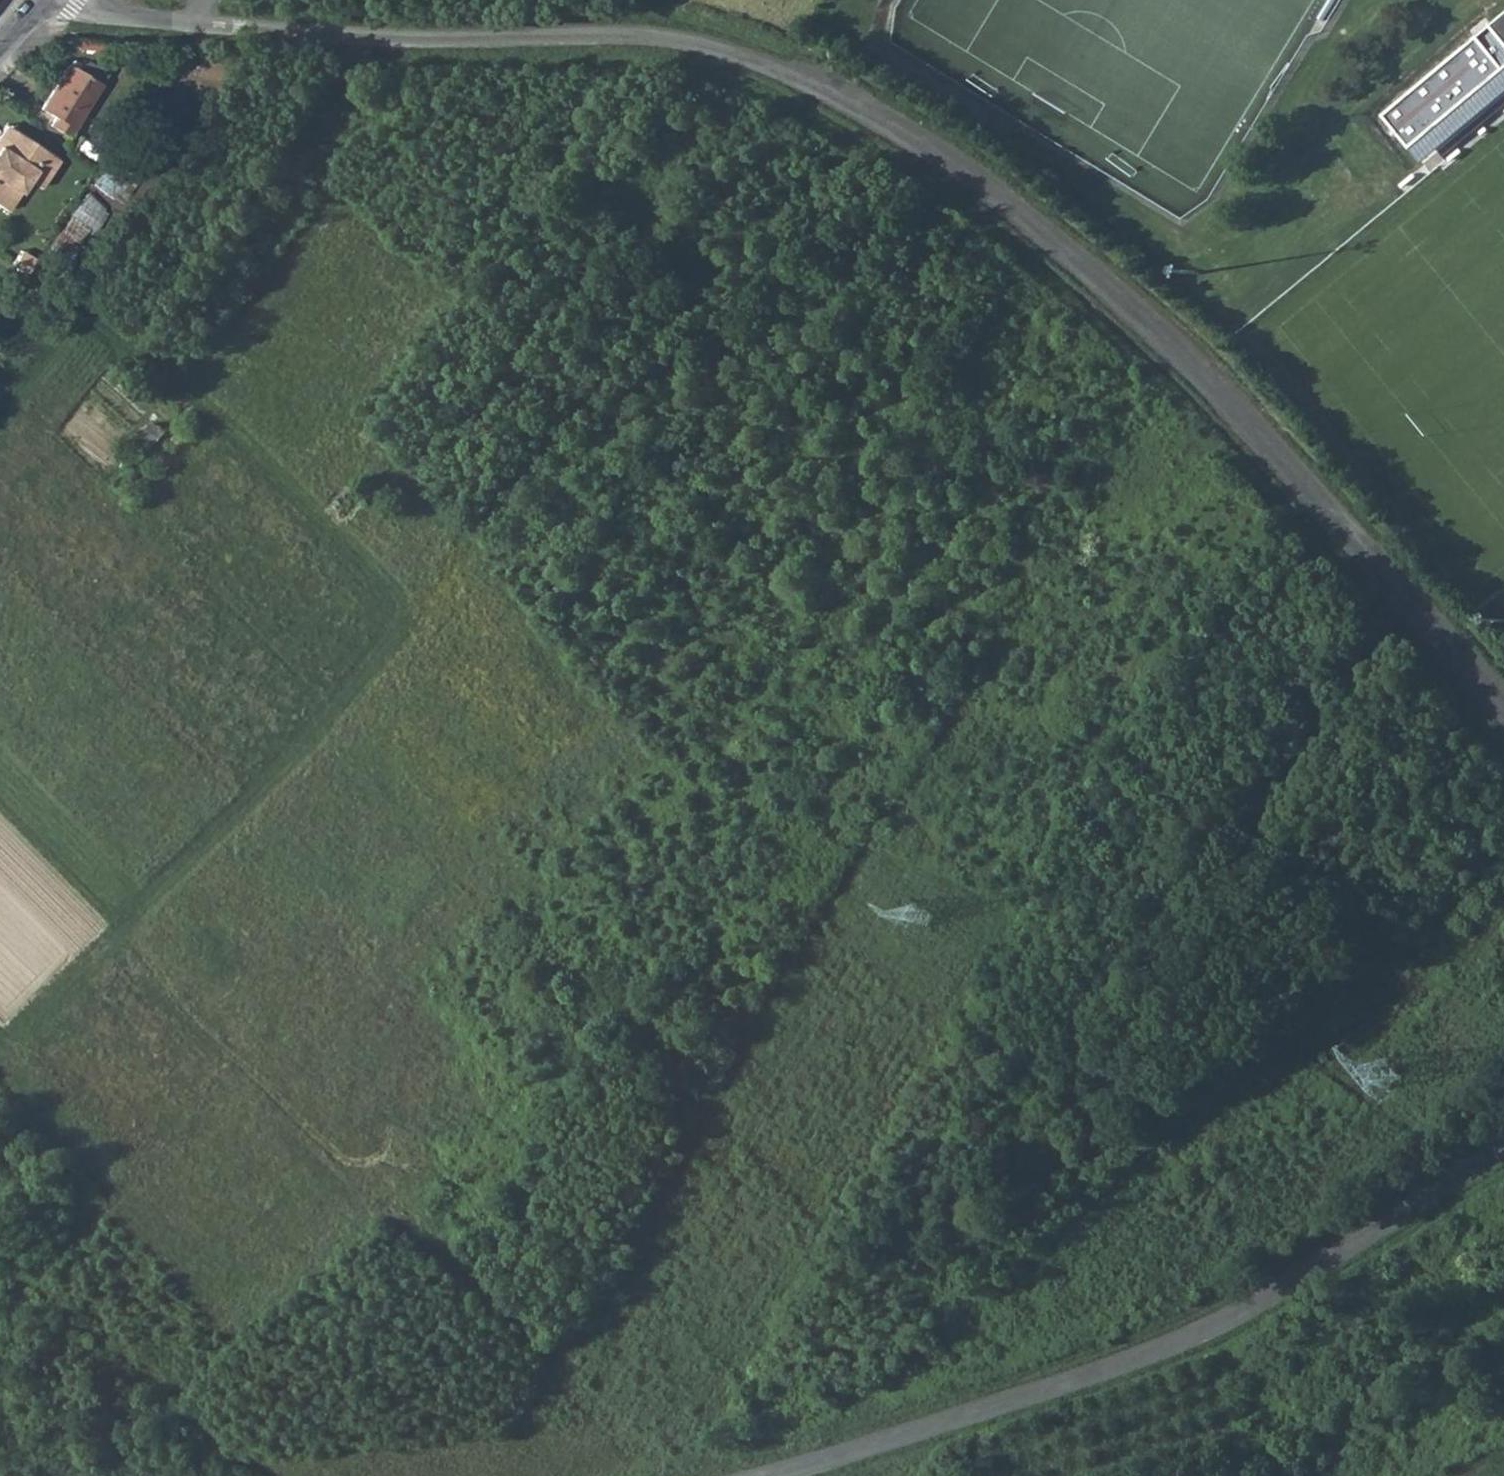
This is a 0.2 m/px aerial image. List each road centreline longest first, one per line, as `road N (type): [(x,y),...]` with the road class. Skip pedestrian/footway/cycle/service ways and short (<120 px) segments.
road 1 (unclassified): [(75,0),(128,18),(369,37),(652,36),(722,50),(790,76),(954,168),(1172,354),(1503,709)]
road 2 (unclassified): [(777,1475),(1178,1343),(1503,1147)]

